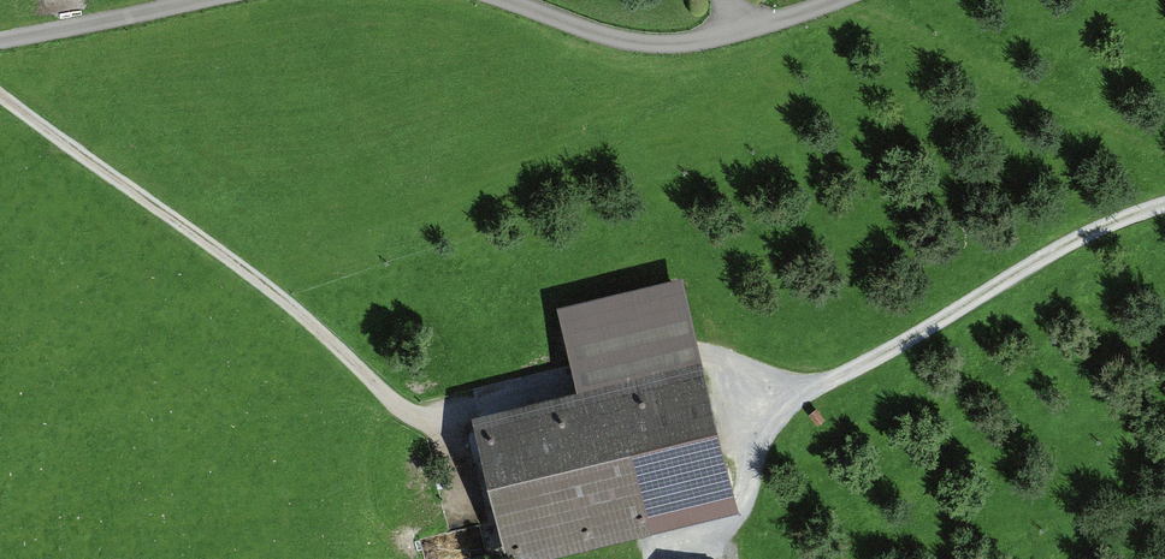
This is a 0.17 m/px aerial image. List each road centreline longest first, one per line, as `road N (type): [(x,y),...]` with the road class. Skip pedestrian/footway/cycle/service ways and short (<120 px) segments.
road 1 (track): [(769,393),(713,353),(406,414),(317,332),(0,97)]
road 2 (track): [(769,393),(830,380),(1114,219),(1164,204)]
road 3 (unclassified): [(827,0),(684,45),(627,42),(503,0)]
road 4 (unclassified): [(197,0),(0,39)]
road 5 (track): [(748,495),(781,419),(830,380)]

